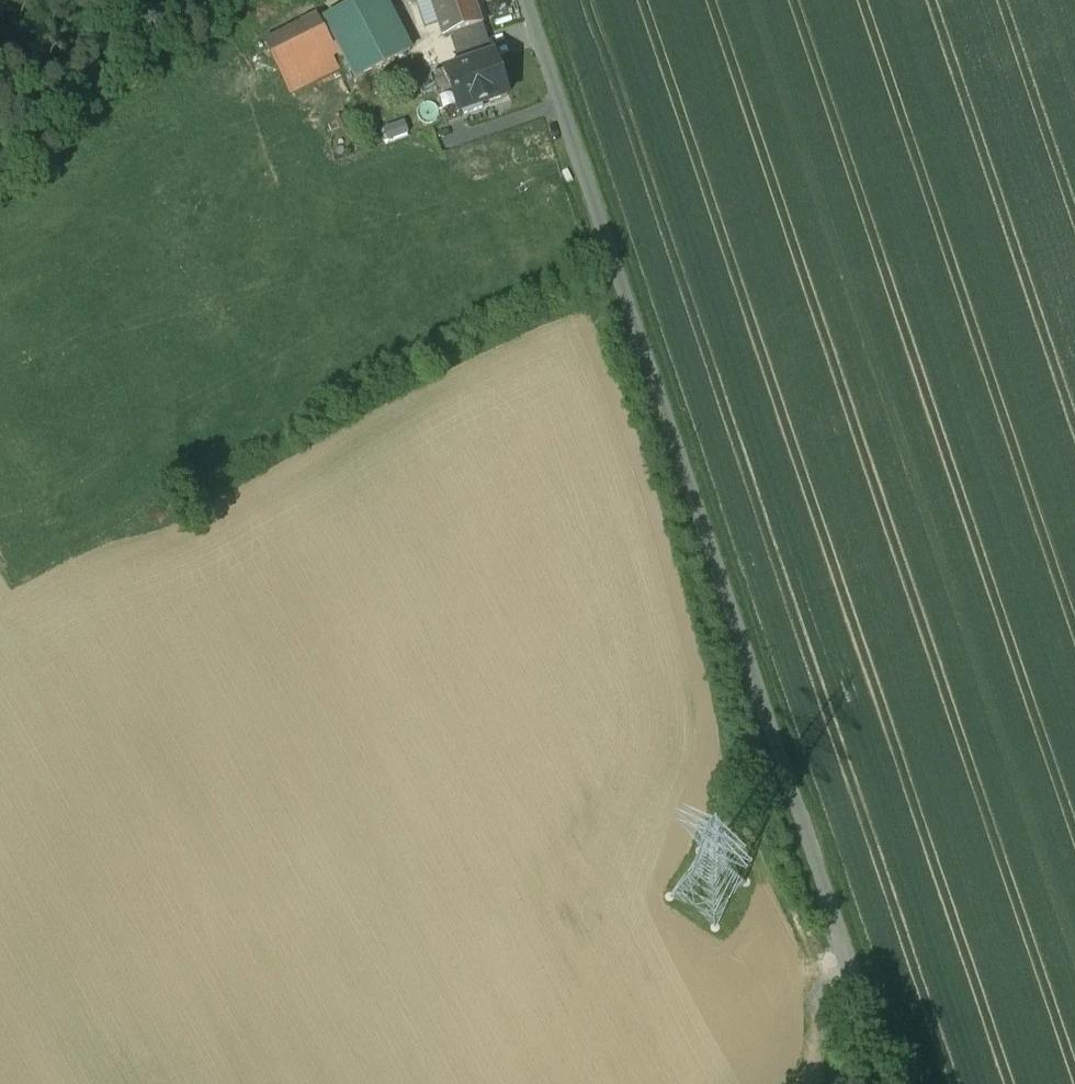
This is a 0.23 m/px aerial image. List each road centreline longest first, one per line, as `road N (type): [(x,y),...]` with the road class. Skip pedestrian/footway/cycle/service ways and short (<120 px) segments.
road 1 (unclassified): [(894,1083),(525,0)]

